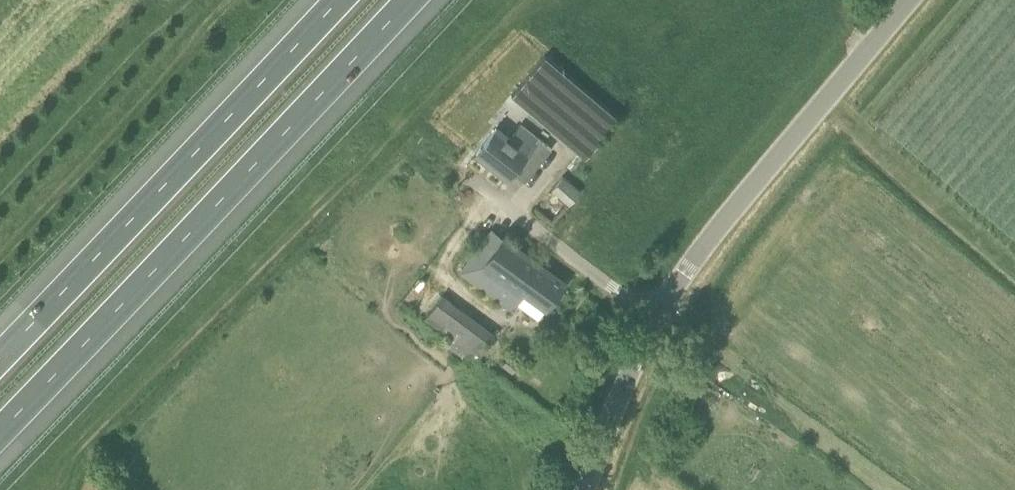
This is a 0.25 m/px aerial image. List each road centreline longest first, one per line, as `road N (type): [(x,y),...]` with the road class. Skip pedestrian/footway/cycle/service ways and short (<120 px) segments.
road 1 (motorway): [(0,432),(417,0)]
road 2 (motorway): [(334,0),(0,353)]
road 3 (unclassified): [(663,320),(680,285),(912,0)]
road 4 (residential): [(474,180),(663,320)]
road 5 (unclassified): [(592,489),(663,320)]

